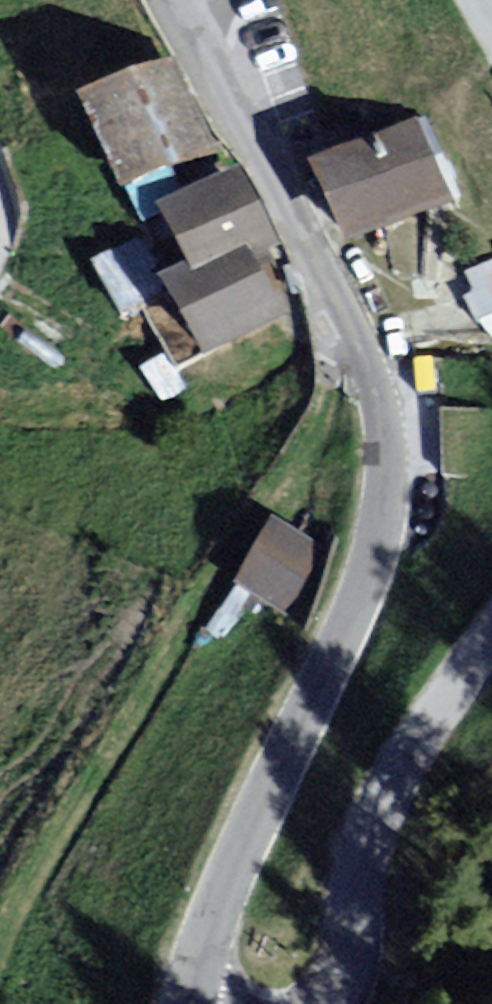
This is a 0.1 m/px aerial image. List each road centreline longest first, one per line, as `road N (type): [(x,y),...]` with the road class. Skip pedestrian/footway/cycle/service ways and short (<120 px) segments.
road 1 (tertiary): [(176,0),(376,390),(382,529),(195,1003)]
road 2 (unclassified): [(491,639),(376,811),(342,977),(320,1003)]

